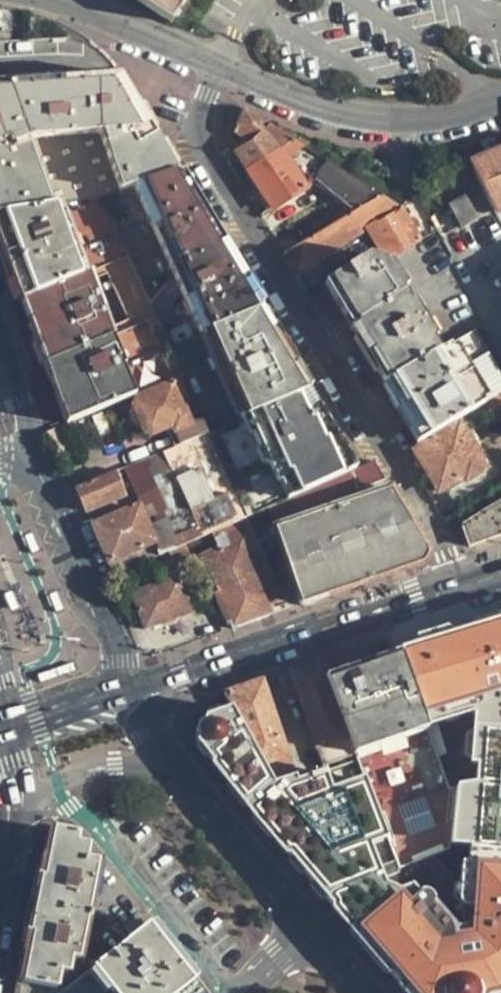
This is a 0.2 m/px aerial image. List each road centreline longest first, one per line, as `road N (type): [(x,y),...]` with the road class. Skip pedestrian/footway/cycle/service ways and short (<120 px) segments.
road 1 (residential): [(219,68),(199,117),(214,169),(466,585)]
road 2 (residential): [(0,328),(36,467),(131,690)]
road 3 (secondary): [(466,585),(131,690)]
road 4 (residential): [(219,68),(342,113),(458,114),(500,102)]
road 5 (secondary): [(177,772),(327,949)]
road 6 (residential): [(113,838),(236,992)]
road 7 (secondary): [(5,827),(42,788),(87,770),(177,772)]
road 8 (residential): [(56,0),(219,68)]
road 9 (secondary): [(131,690),(2,734)]

